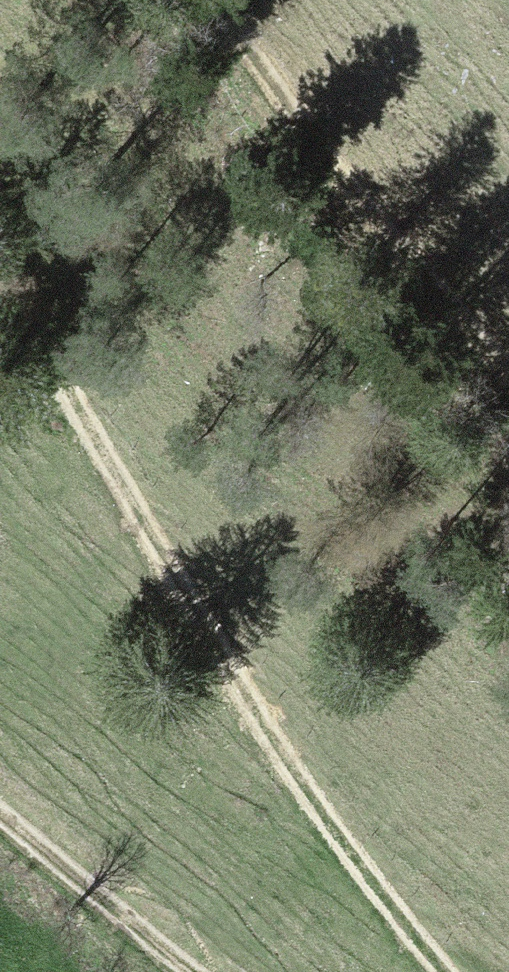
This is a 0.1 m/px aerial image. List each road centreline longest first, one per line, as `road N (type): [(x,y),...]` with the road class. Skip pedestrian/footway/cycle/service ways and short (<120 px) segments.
road 1 (track): [(0,270),(262,729),(441,971)]
road 2 (track): [(508,346),(214,0)]
road 3 (track): [(192,971),(0,816)]

